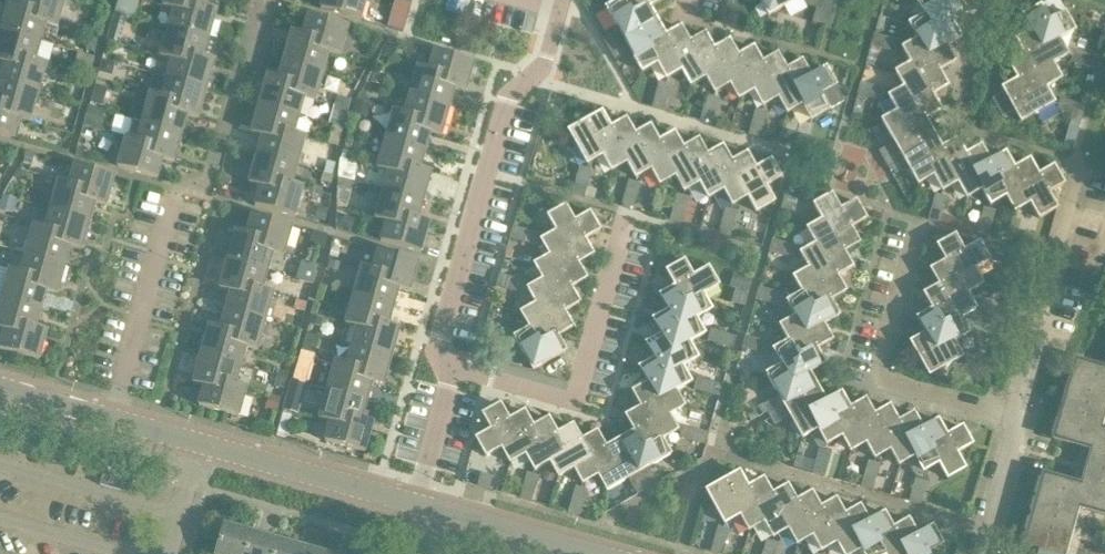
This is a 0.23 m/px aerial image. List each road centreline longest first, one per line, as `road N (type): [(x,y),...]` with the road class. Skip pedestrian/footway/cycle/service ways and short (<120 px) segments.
road 1 (residential): [(435,360),(508,101),(546,66),(562,8)]
road 2 (residential): [(435,360),(581,399),(631,225)]
road 3 (residential): [(1016,415),(879,377),(920,226)]
road 4 (residential): [(1016,415),(1076,164)]
road 5 (residential): [(112,421),(180,192)]
road 6 (tertiary): [(417,504),(202,447)]
road 7 (tertiary): [(592,553),(417,504)]
road 8 (residential): [(417,504),(447,393),(435,360)]
road 9 (residential): [(980,553),(1016,415)]

